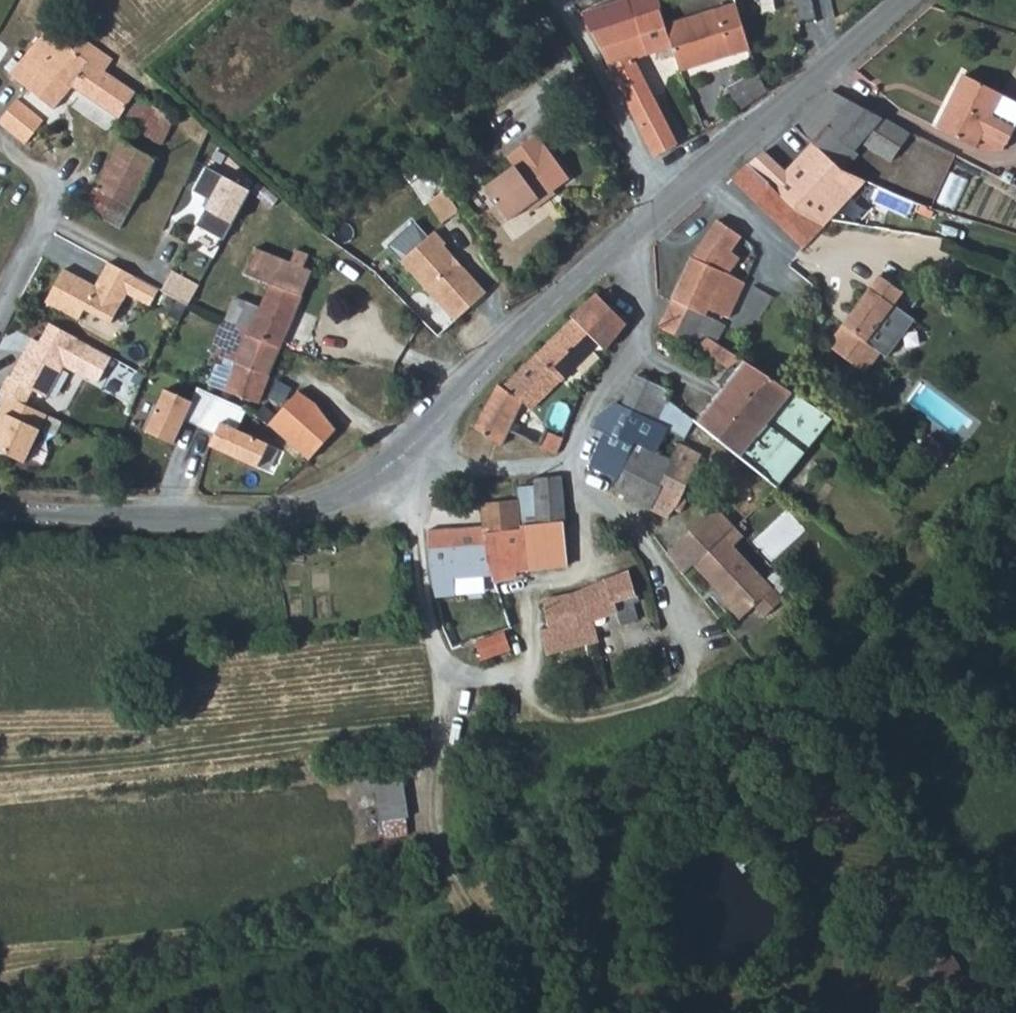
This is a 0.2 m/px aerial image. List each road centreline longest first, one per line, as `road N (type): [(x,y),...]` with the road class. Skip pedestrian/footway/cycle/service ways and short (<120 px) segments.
road 1 (unclassified): [(0,514),(223,522),(299,511),(366,486),(709,164),(909,0)]
road 2 (track): [(439,647),(436,838),(465,907),(498,932),(575,942),(599,971),(596,1012)]
road 3 (residential): [(0,292),(41,199),(39,184),(11,155)]

